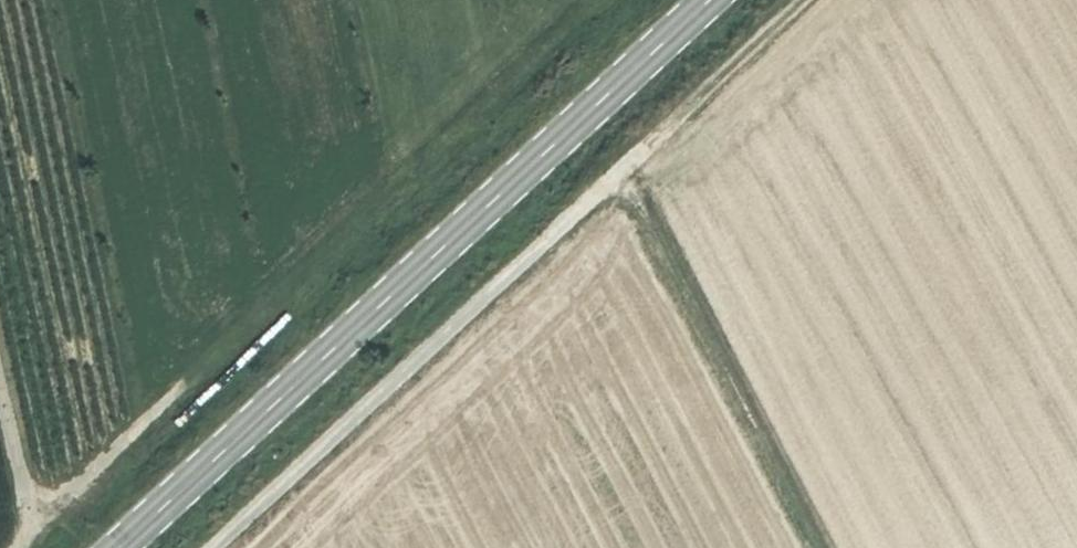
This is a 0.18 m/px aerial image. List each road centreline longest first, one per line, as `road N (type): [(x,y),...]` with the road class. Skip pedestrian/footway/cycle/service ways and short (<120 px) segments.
road 1 (tertiary): [(112,547),(704,0)]
road 2 (track): [(610,0),(18,547)]
road 3 (track): [(811,0),(631,166),(834,547)]
road 4 (track): [(215,547),(631,166)]
road 5 (track): [(0,396),(30,537)]

